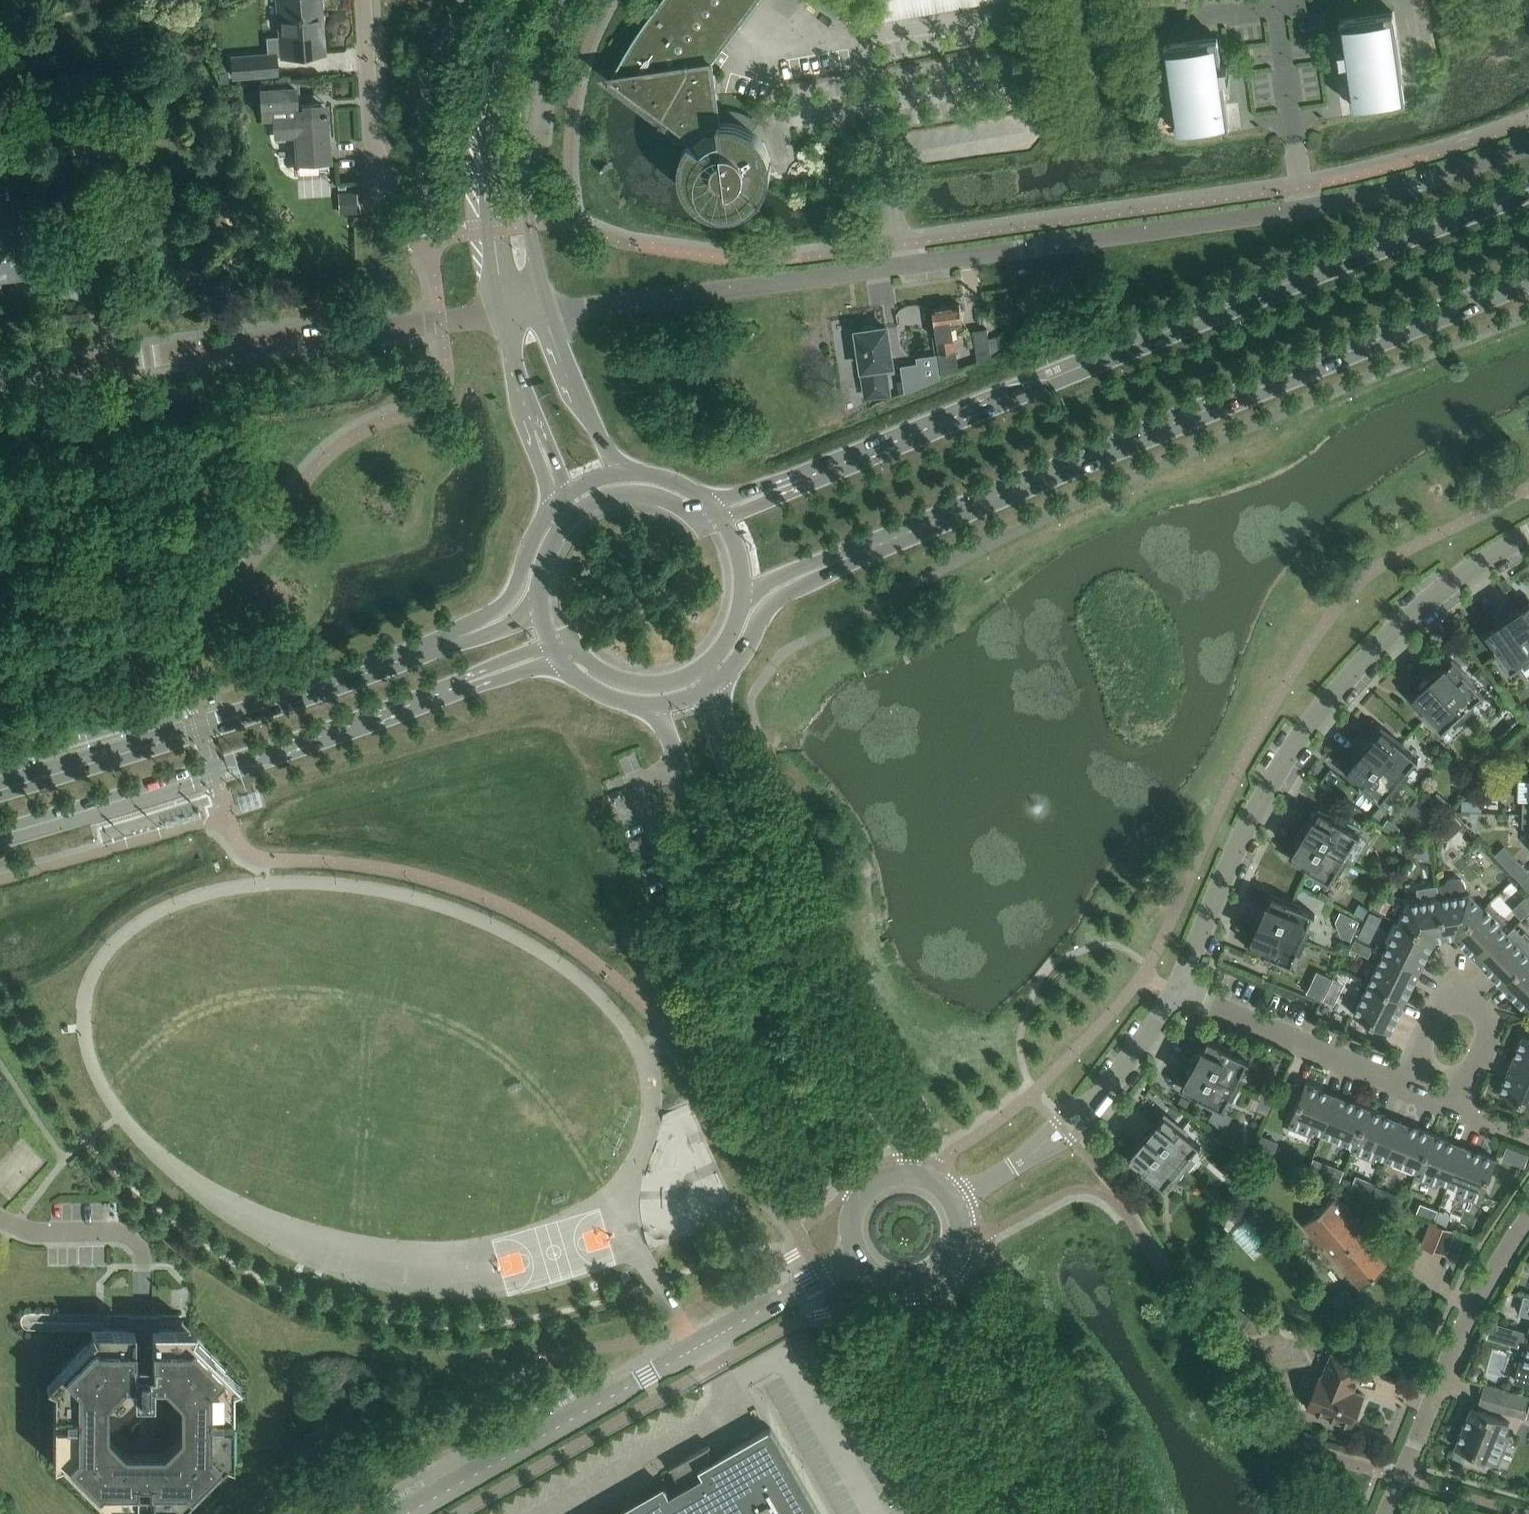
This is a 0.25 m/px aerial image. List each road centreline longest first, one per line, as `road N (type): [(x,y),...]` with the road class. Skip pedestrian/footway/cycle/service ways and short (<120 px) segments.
road 1 (residential): [(545,311),(1305,210),(1528,146)]
road 2 (secondary): [(1528,191),(802,480)]
road 3 (secondary): [(829,565),(1528,279)]
road 4 (residential): [(1177,991),(1256,807),(1308,726),(1411,614),(1528,536)]
road 5 (secondary): [(652,706),(859,1201)]
road 6 (unclassified): [(402,1513),(859,1254)]
road 7 (tertiary): [(0,835),(248,762),(447,690)]
road 8 (tertiary): [(436,646),(346,684),(0,788)]
road 9 (secondary): [(915,1174),(797,940),(733,762)]
road 10 (residential): [(441,324),(0,377)]
road 11 (residential): [(1385,1513),(1475,1301),(1528,1213)]
road 12 (secondary): [(532,0),(501,70),(485,153),(500,315)]
road 13 (secondary): [(545,311),(524,137),(537,59),(561,0)]
road 14 (secondary): [(1096,1513),(954,1252)]
road 15 (secondary): [(898,1281),(1036,1513)]
road 16 (residential): [(1407,1085),(1177,991)]
road 17 (residential): [(1407,1085),(1446,998),(1456,998),(1487,1027),(1456,1105)]
road 18 (residential): [(379,187),(364,0)]
road 19 (residential): [(1063,1130),(1104,1092),(1177,991)]
road 20 (secondary): [(616,475),(545,311)]
road 21 (residential): [(144,1277),(145,1259),(117,1232),(38,1232),(0,1217)]
road 22 (secondary): [(719,680),(761,613),(829,565)]
road 23 (secondary): [(551,644),(575,647),(623,681),(655,684),(697,670)]
road 24 (secondary): [(722,520),(641,493),(608,496),(575,513)]
road 25 (unclassified): [(954,1201),(1063,1130)]
road 26 (secondary): [(500,315),(535,433)]

